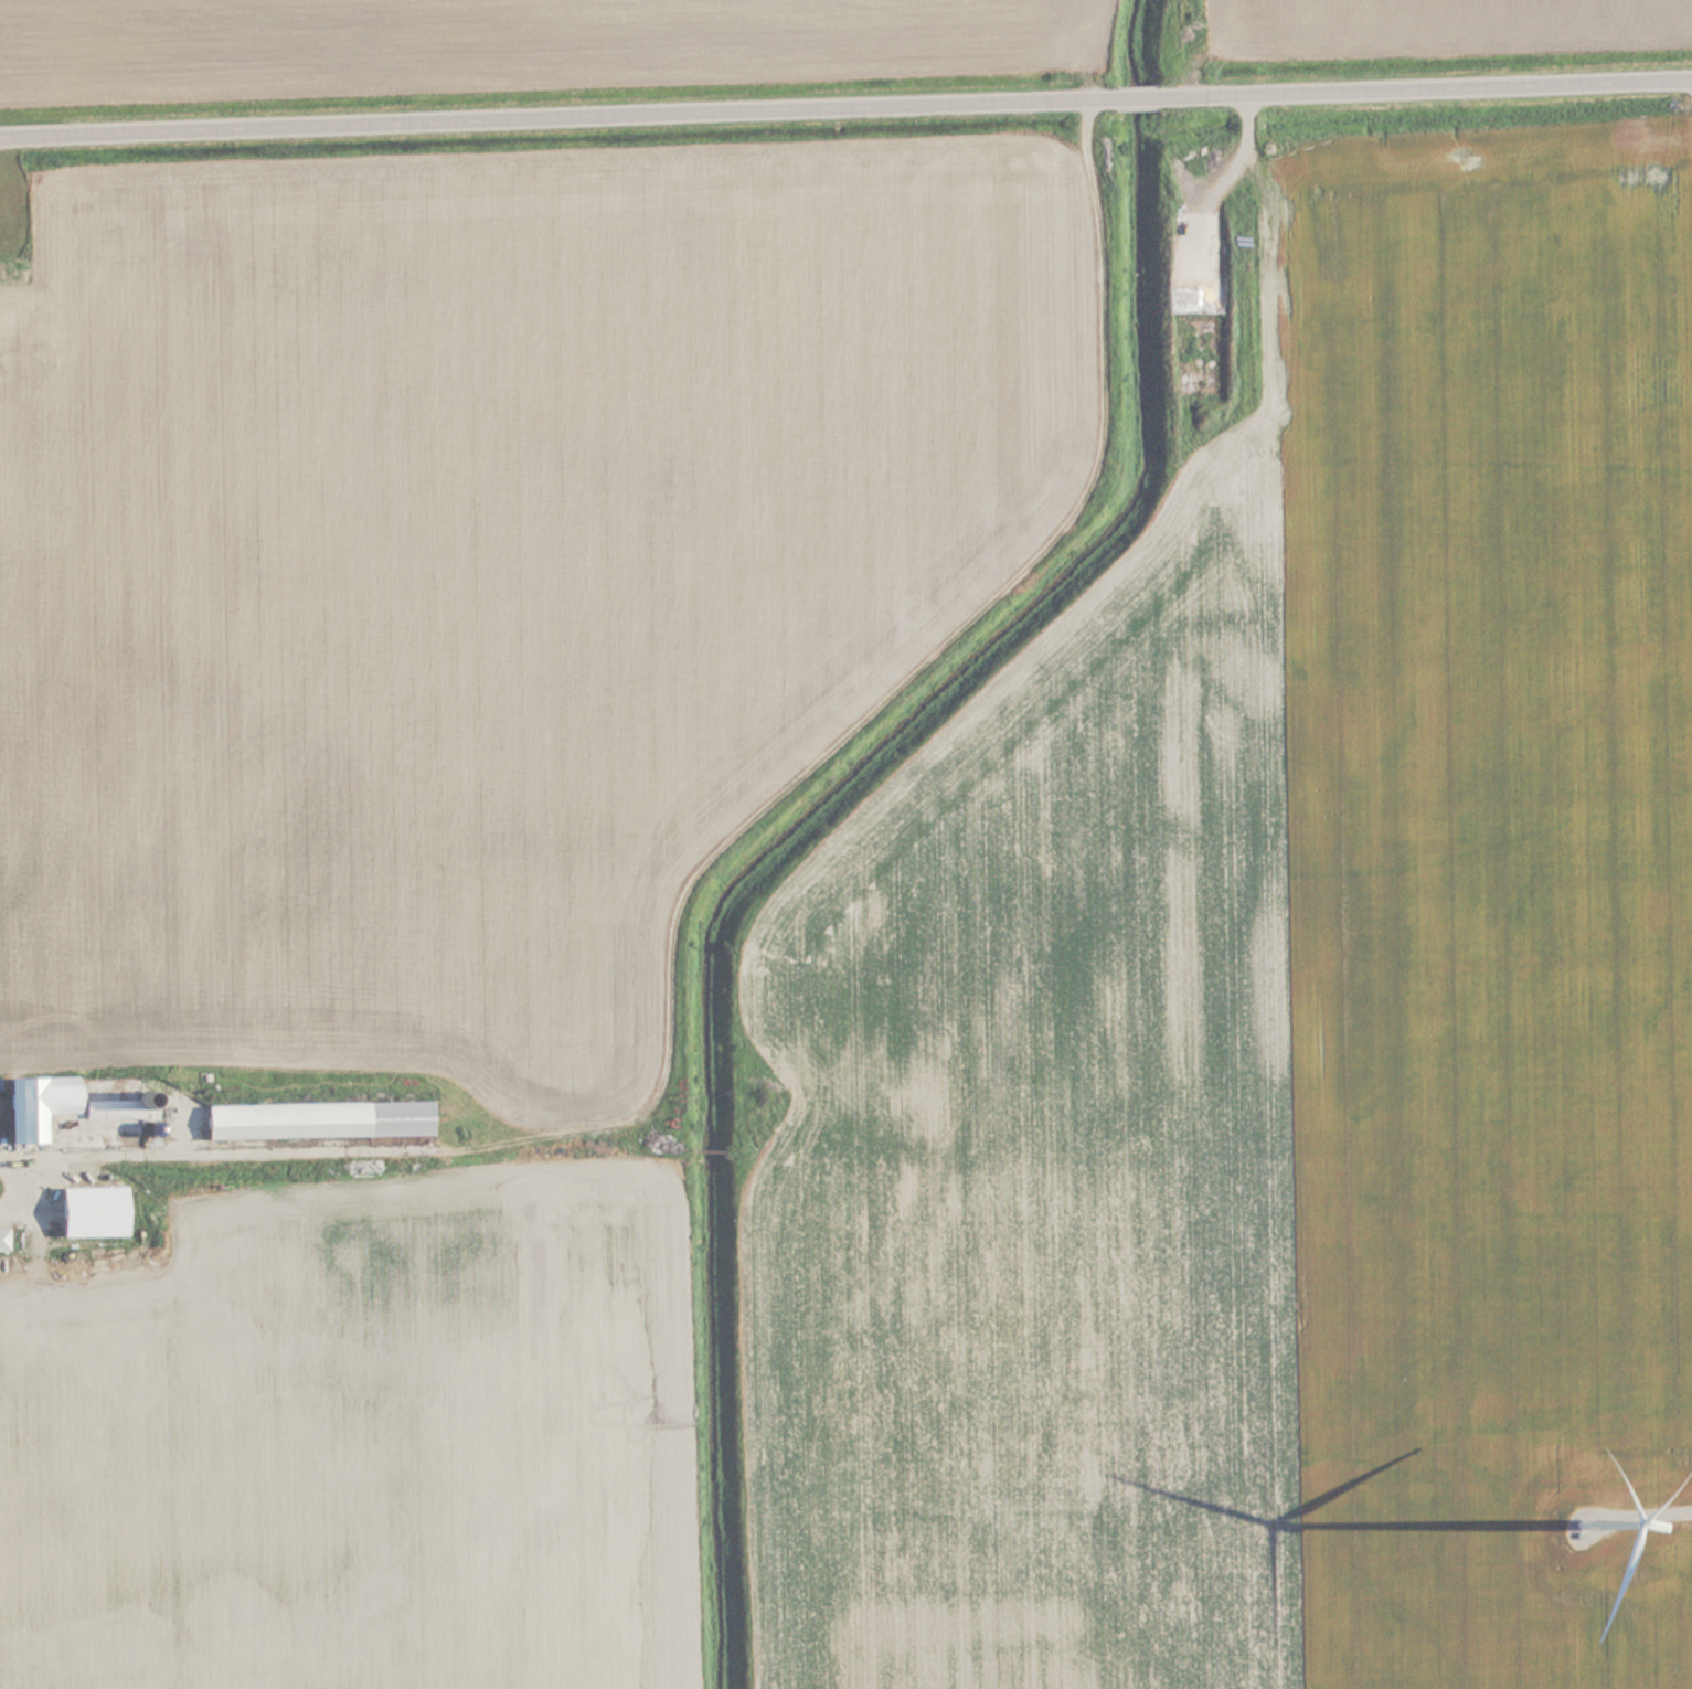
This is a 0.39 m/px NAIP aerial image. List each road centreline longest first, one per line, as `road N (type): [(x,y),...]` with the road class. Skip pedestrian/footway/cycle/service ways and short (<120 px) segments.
road 1 (secondary): [(0,128),(1100,95)]
road 2 (secondary): [(1162,92),(1691,75)]

